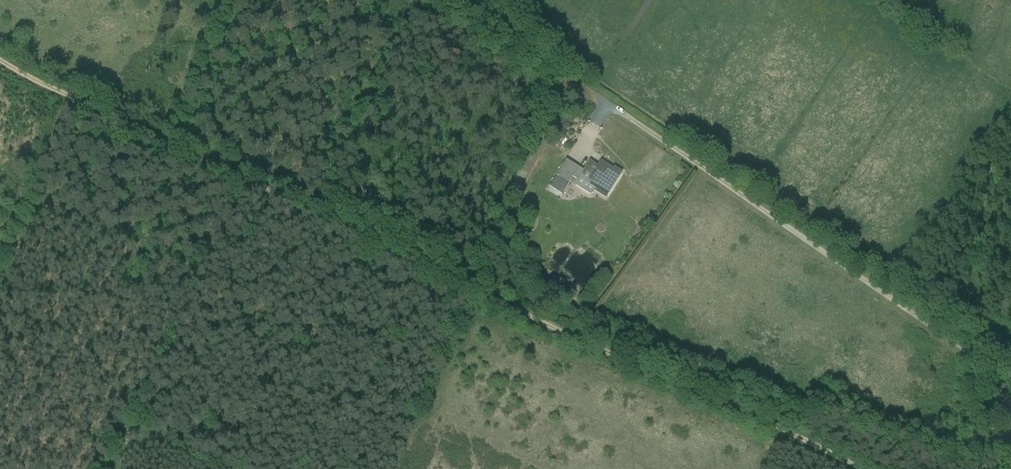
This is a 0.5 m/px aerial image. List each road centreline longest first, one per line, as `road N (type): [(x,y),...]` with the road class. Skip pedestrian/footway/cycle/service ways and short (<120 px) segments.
road 1 (track): [(864,468),(0,59)]
road 2 (track): [(464,0),(1010,376)]

